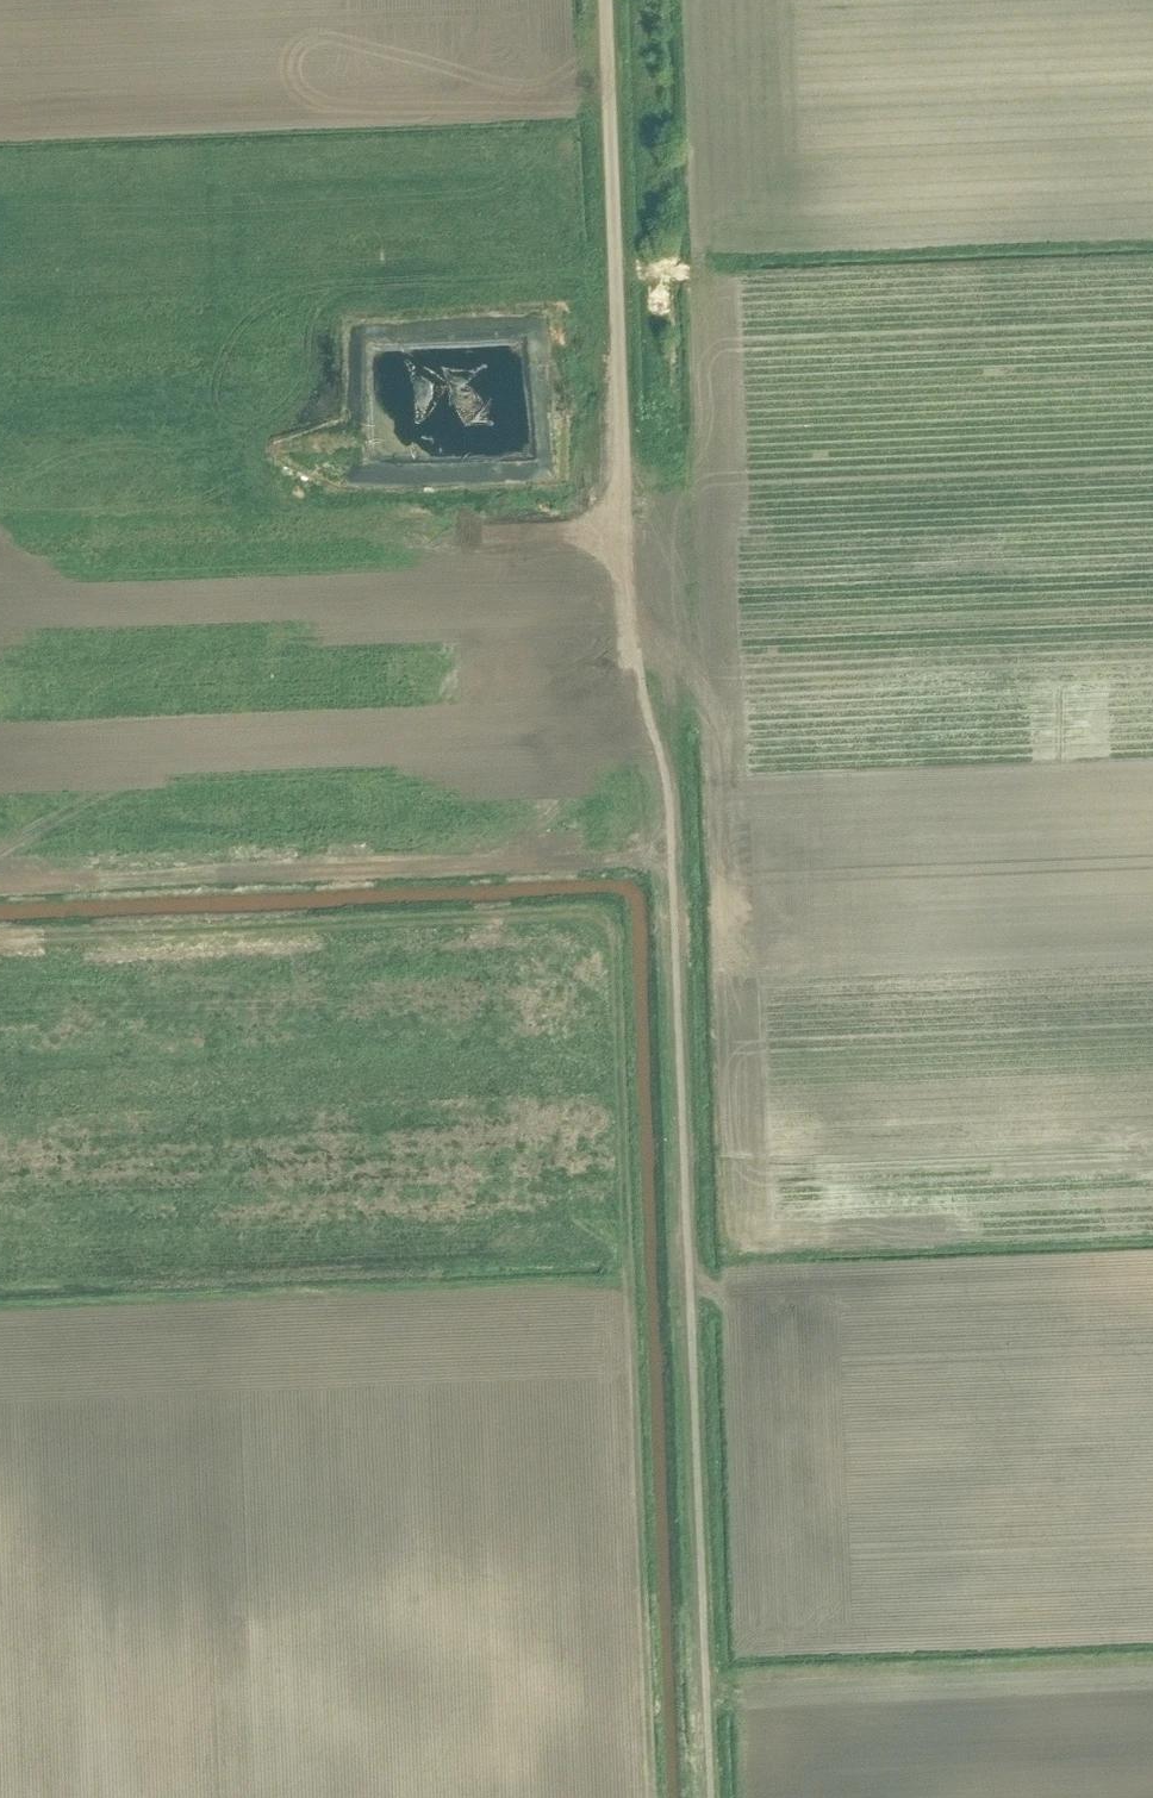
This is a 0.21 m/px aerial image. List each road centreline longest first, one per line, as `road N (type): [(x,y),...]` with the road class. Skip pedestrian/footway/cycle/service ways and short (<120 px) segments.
road 1 (track): [(603,0),(628,659)]
road 2 (track): [(623,532),(487,536)]

